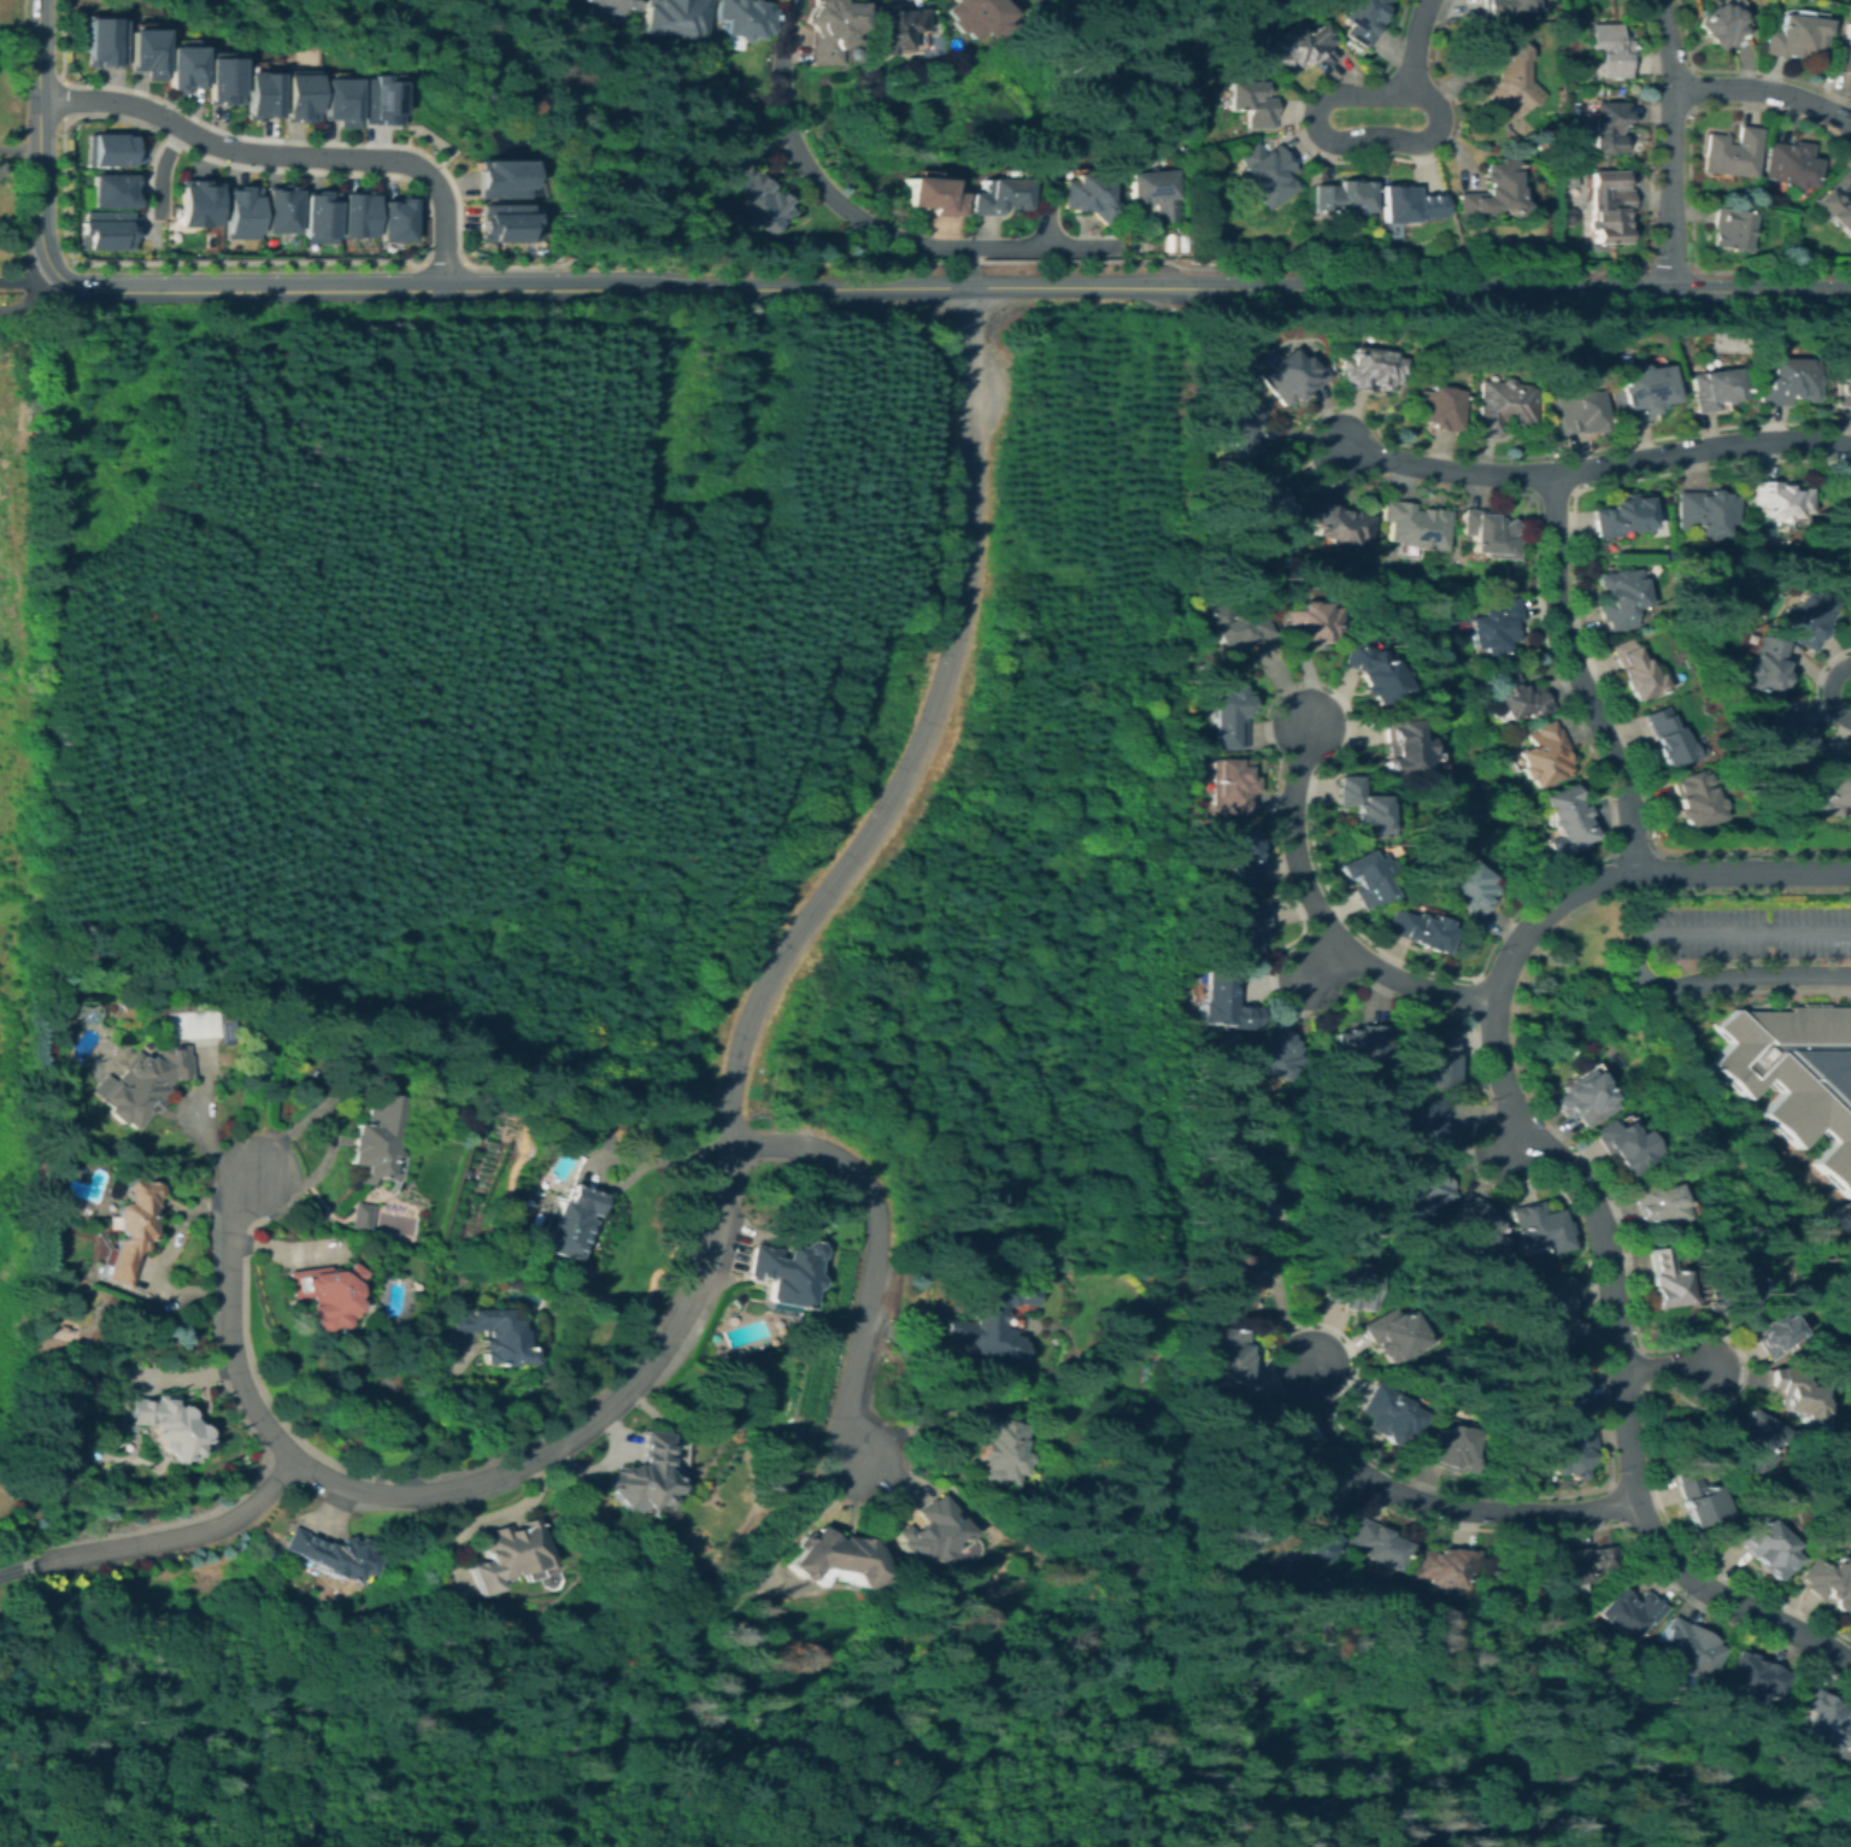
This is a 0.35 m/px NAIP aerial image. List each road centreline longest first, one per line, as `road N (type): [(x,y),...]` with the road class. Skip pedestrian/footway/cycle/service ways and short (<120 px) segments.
road 1 (residential): [(970,287),(972,480),(966,588),(952,656),(877,829),(780,957),(750,1021),(733,1074),(721,1225),(703,1284),(650,1368),(565,1448),(512,1472),(401,1499),(340,1487),(298,1460),(263,1423),(231,1361),(231,1224),(258,1177)]
road 2 (residential): [(1850,873),(1599,880),(1549,909),(1521,938),(1498,980),(1492,1028),(1517,1122),(1564,1166),(1602,1227),(1633,1468),(1649,1530),(1690,1579),(1850,1666)]
road 3 (secondary): [(1189,287),(124,292),(81,288),(57,275)]
road 4 (secondary): [(1850,290),(1189,287)]
road 5 (residential): [(1850,447),(1728,444),(1553,475),(1463,473),(1338,446)]
road 6 (residential): [(789,0),(781,89),(787,121),(811,176),(850,213),(930,247),(1118,248)]
road 7 (residential): [(728,1144),(830,1154),(872,1198),(877,1260),(847,1413),(862,1466)]
road 8 (residential): [(1639,1501),(1549,1514),(1461,1511),(1404,1497),(1338,1453),(1315,1419),(1308,1365)]
road 9 (residential): [(1553,475),(1559,615),(1623,790),(1635,874)]
road 10 (residential): [(1494,999),(1433,992),(1382,974),(1317,910),(1293,839),(1309,728)]
road 11 (residential): [(445,289),(443,201),(422,170),(393,160),(235,151),(182,128)]
road 12 (residential): [(298,1460),(242,1515),(210,1530),(0,1576)]
road 13 (residential): [(1405,94),(1427,101),(1432,113),(1428,137),(1418,142),(1371,136),(1332,142),(1312,124),(1323,98),(1405,94)]
road 14 (residential): [(1667,289),(1674,90),(1658,0)]
road 15 (secondary): [(38,0),(39,228),(57,275)]
road 16 (residential): [(1674,90),(1771,93),(1850,120)]
road 17 (residential): [(182,128),(122,100),(37,99)]

